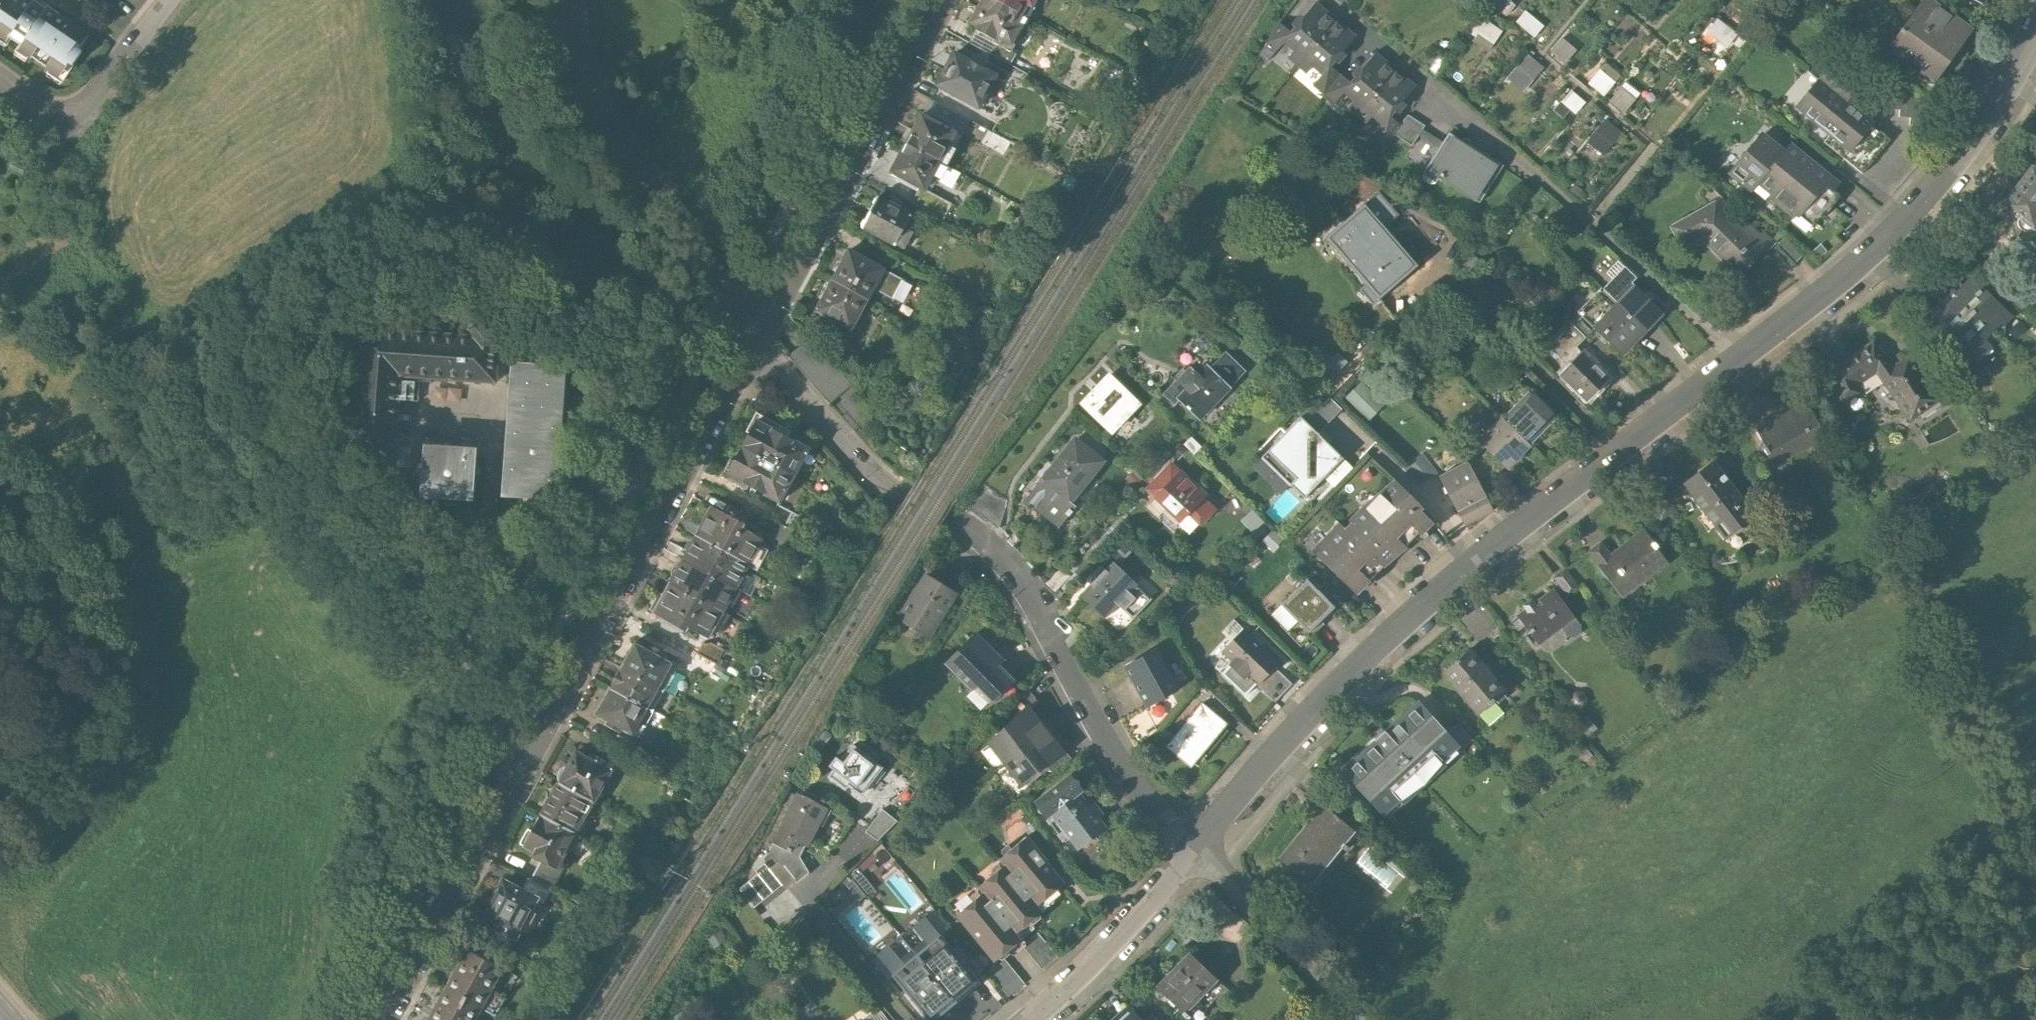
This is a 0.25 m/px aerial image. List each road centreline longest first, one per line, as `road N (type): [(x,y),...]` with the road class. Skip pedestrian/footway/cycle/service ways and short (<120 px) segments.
road 1 (residential): [(1195,854),(1324,702),(1442,591),(1836,289),(1931,200),(2035,42)]
road 2 (residential): [(388,1019),(761,338)]
road 3 (residential): [(761,338),(864,462),(964,525),(1032,591),(1148,807),(1195,854)]
road 4 (residential): [(566,0),(575,70),(591,112),(738,292),(761,338)]
road 5 (residential): [(761,338),(944,0)]
road 6 (residential): [(0,74),(47,104),(88,108),(177,0)]
road 7 (residential): [(1027,1019),(1195,854)]
road 8 (residential): [(1195,854),(1354,1019)]

